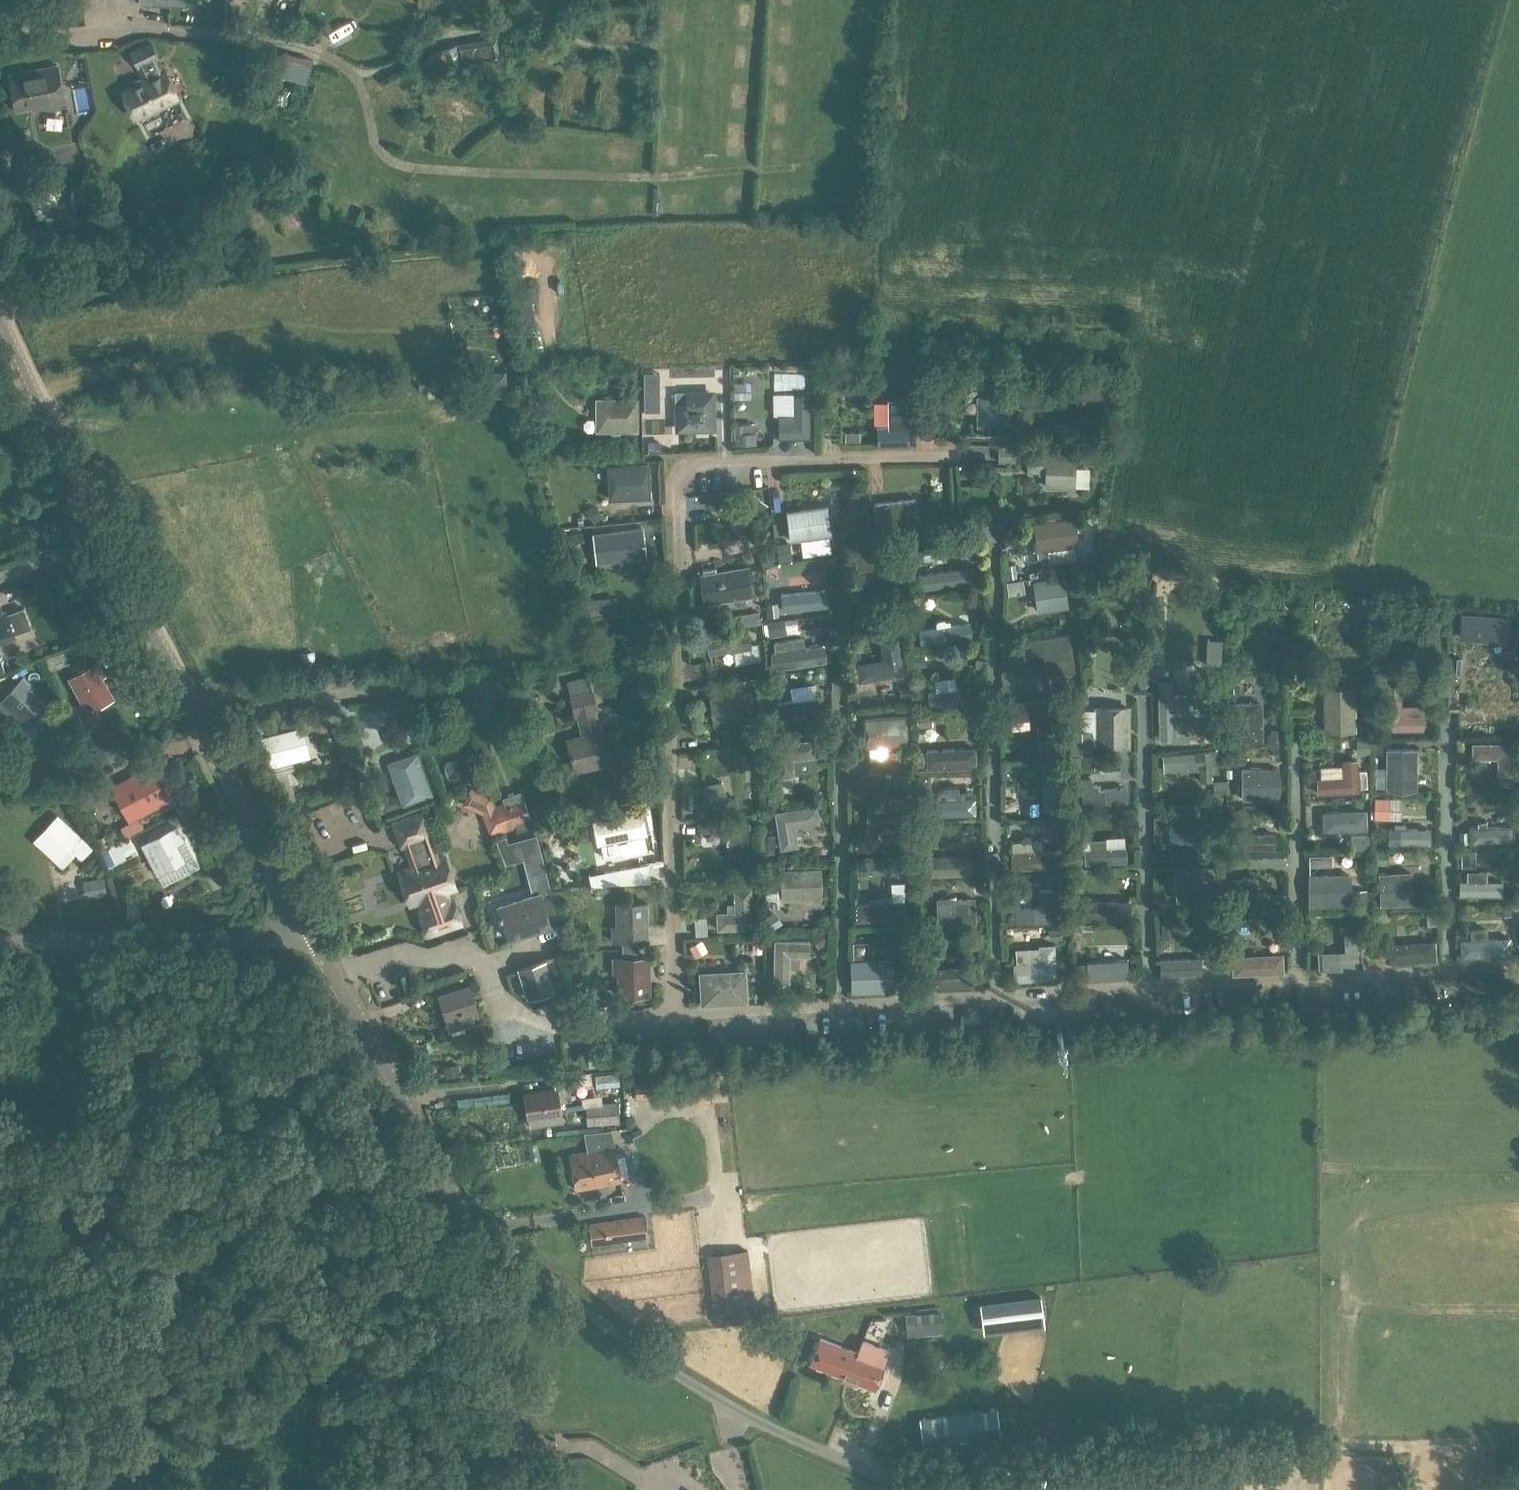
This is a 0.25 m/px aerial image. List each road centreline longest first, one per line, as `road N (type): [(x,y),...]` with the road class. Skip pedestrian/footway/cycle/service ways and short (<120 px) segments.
road 1 (unclassified): [(900,1489),(694,1387),(596,1325),(442,1201)]
road 2 (tertiary): [(312,939),(110,542)]
road 3 (unclassified): [(312,939),(0,959)]
road 4 (tertiary): [(536,1489),(490,1315),(442,1201)]
road 5 (tertiary): [(442,1201),(395,1092),(312,939)]
road 6 (tertiary): [(110,542),(0,313)]
road 7 (track): [(792,169),(816,167),(826,0)]
road 8 (track): [(715,0),(704,177)]

